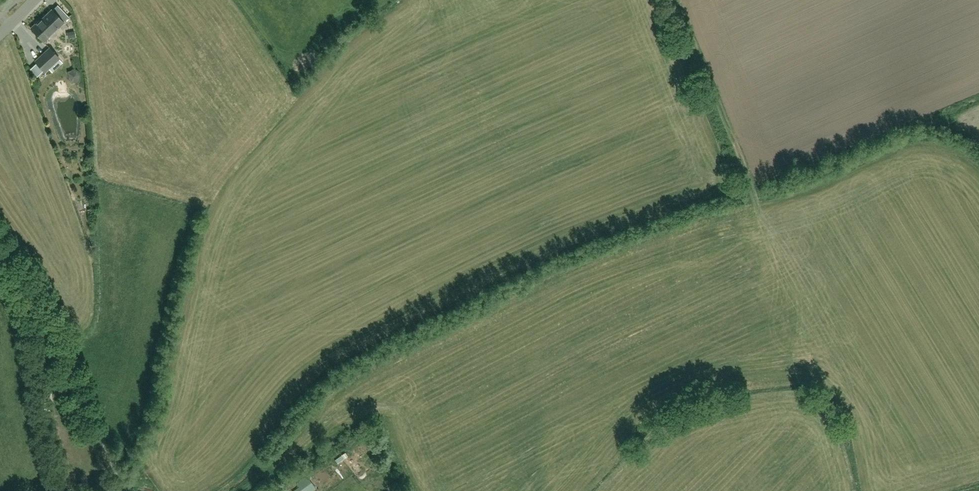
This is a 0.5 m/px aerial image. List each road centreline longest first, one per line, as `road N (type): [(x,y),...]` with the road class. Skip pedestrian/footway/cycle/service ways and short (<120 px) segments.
road 1 (residential): [(0,252),(129,490)]

